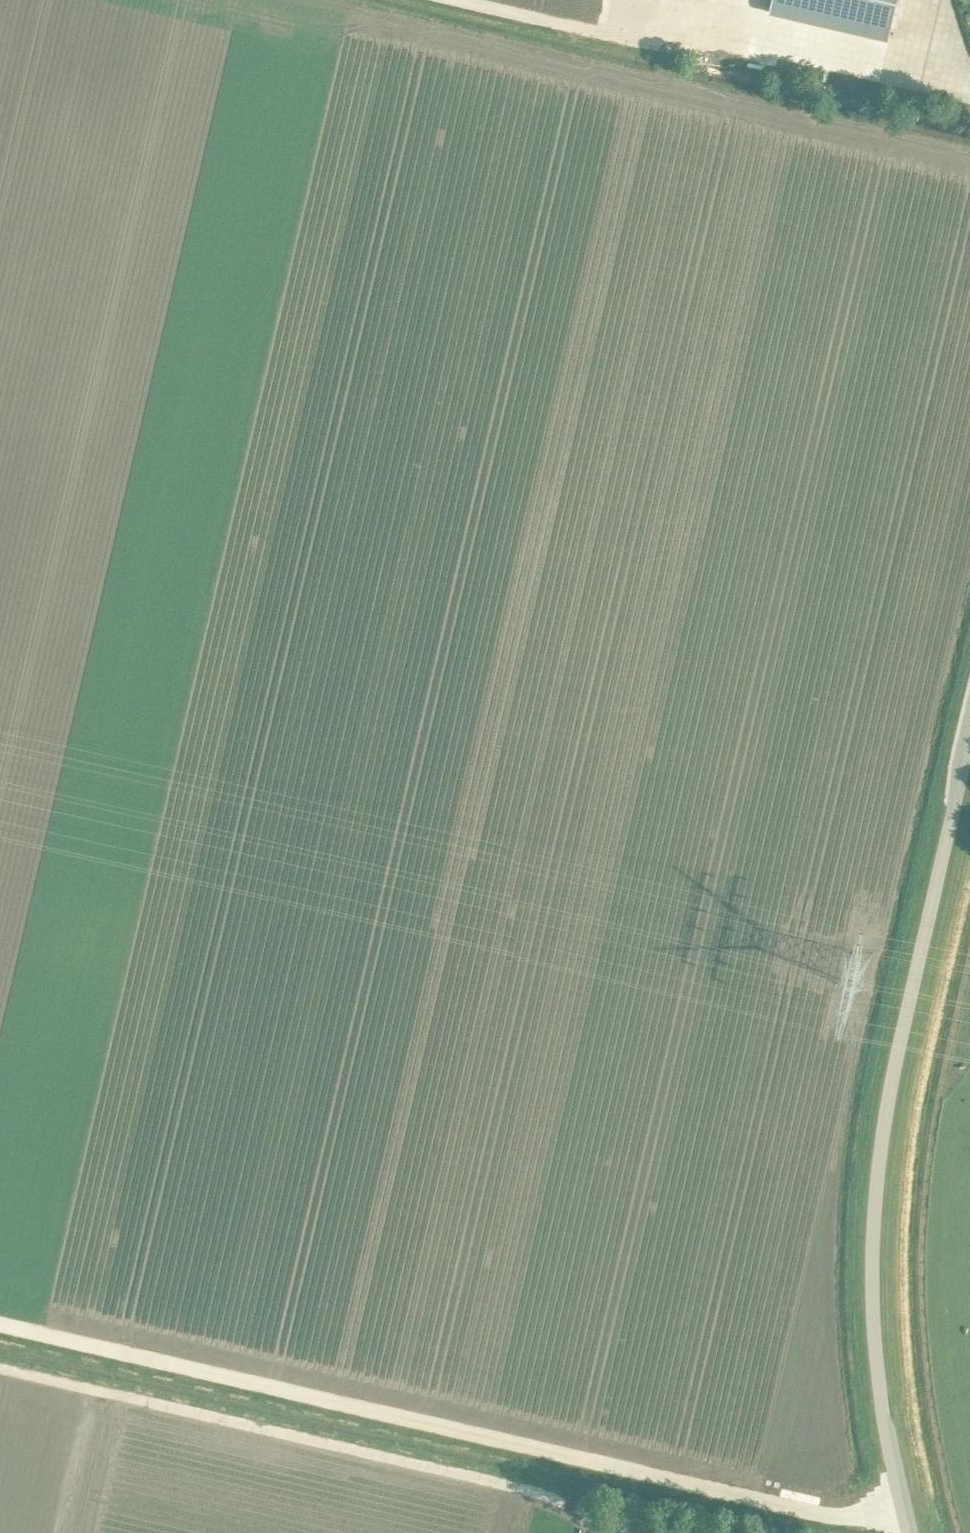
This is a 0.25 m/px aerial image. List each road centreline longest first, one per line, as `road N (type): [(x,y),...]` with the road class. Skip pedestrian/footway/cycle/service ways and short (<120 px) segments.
road 1 (unclassified): [(911,1532),(881,1395),(873,1280),(879,1166),(896,1053),(969,740)]
road 2 (track): [(590,33),(446,0)]

